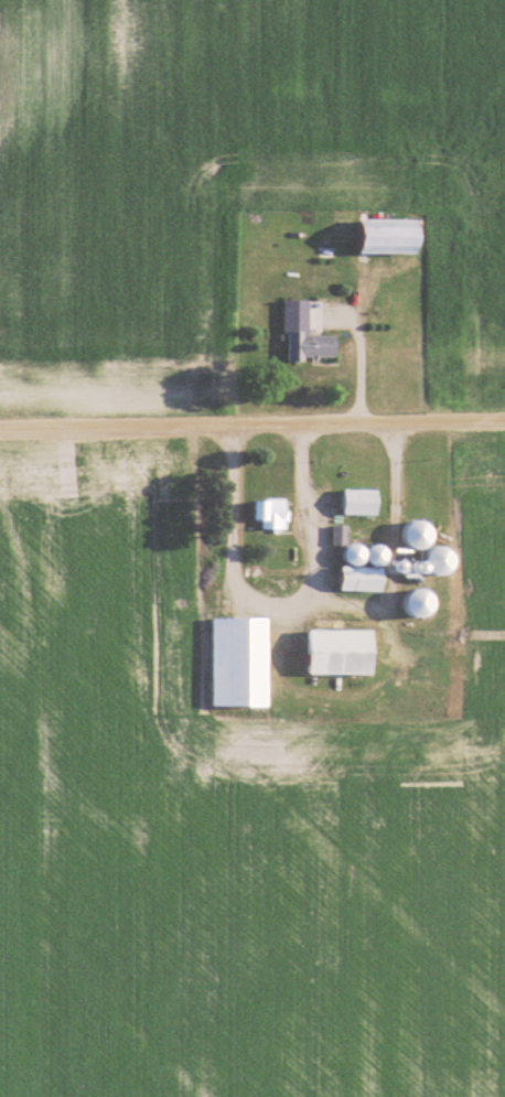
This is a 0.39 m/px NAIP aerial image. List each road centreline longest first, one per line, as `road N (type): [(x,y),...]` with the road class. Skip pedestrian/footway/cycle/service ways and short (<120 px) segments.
road 1 (residential): [(0,430),(504,421)]

